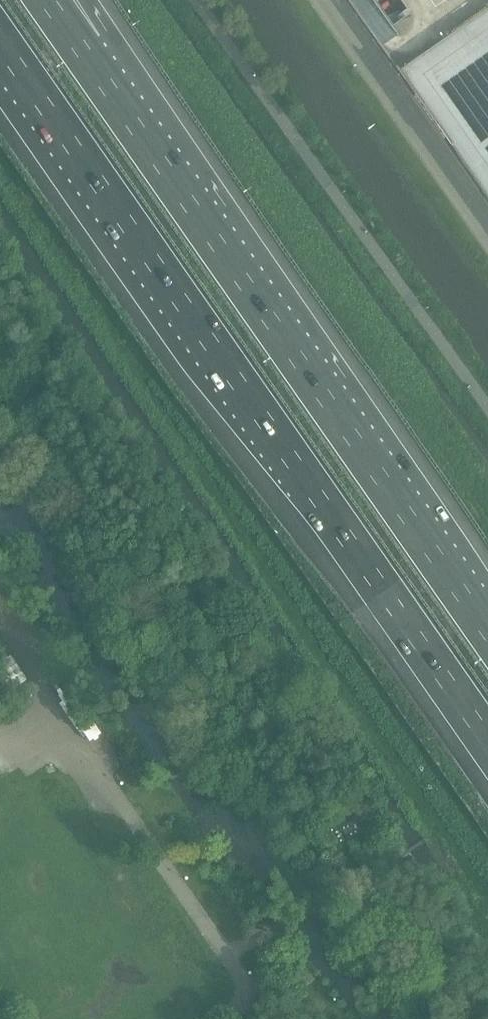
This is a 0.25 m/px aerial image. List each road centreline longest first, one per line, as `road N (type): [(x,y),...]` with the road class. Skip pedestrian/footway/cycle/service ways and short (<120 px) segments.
road 1 (motorway): [(0,42),(487,741)]
road 2 (motorway): [(487,626),(97,51)]

